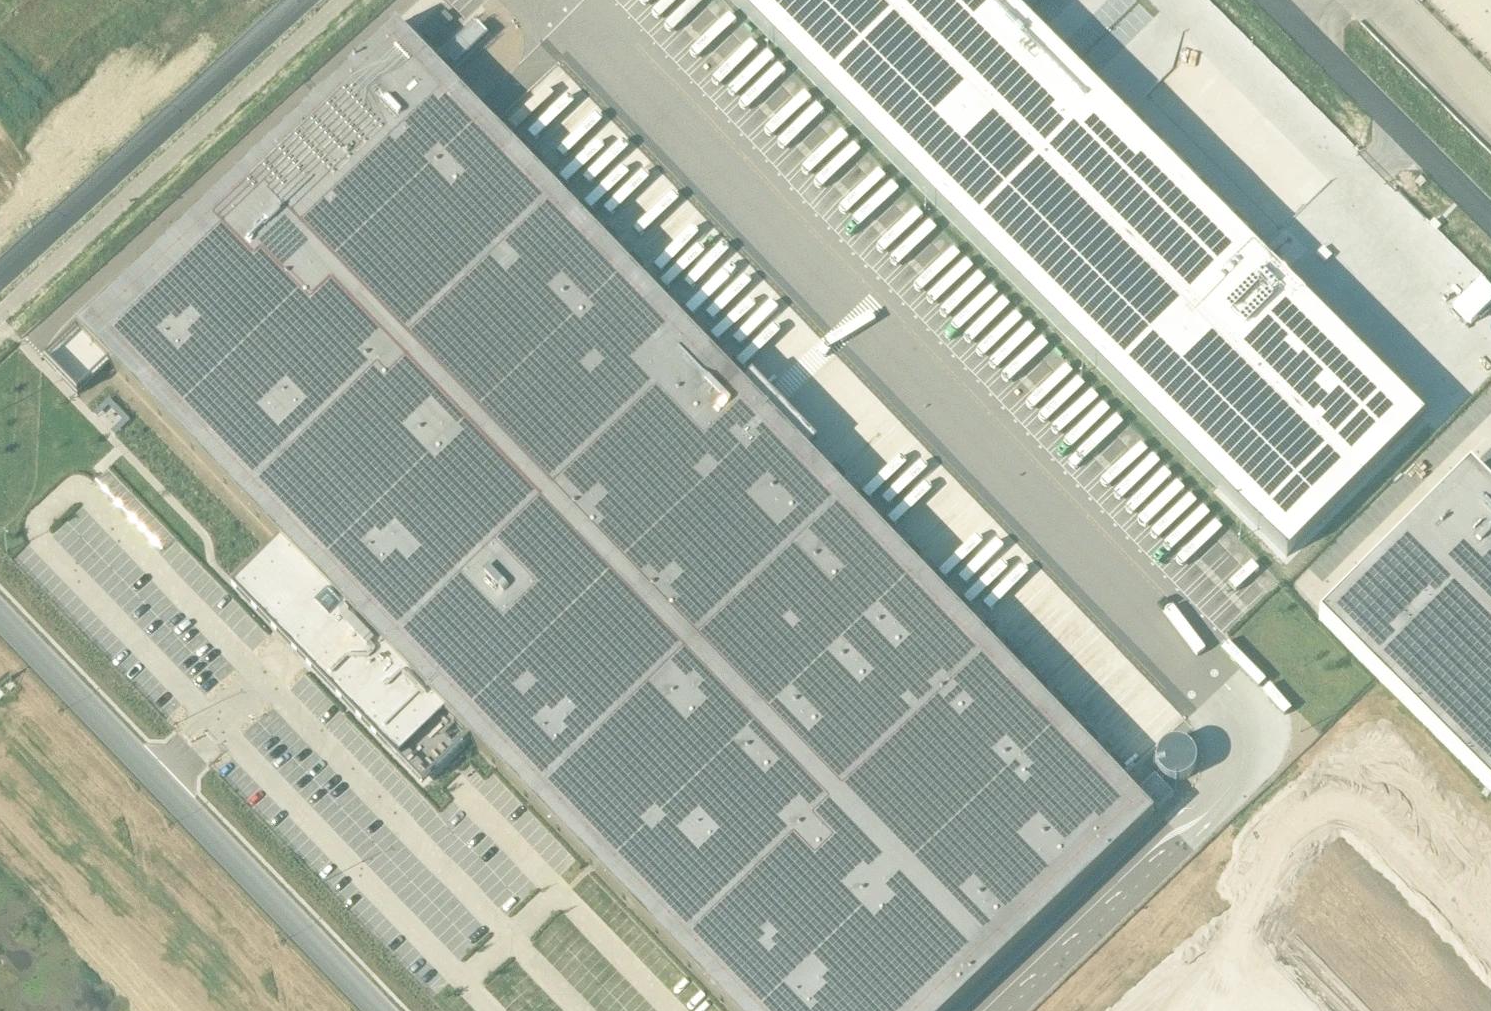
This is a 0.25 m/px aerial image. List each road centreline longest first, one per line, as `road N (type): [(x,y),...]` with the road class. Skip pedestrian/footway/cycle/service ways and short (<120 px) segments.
road 1 (unclassified): [(0,620),(379,1010)]
road 2 (tertiary): [(0,279),(304,0)]
road 3 (unclassified): [(1490,219),(1271,0)]

